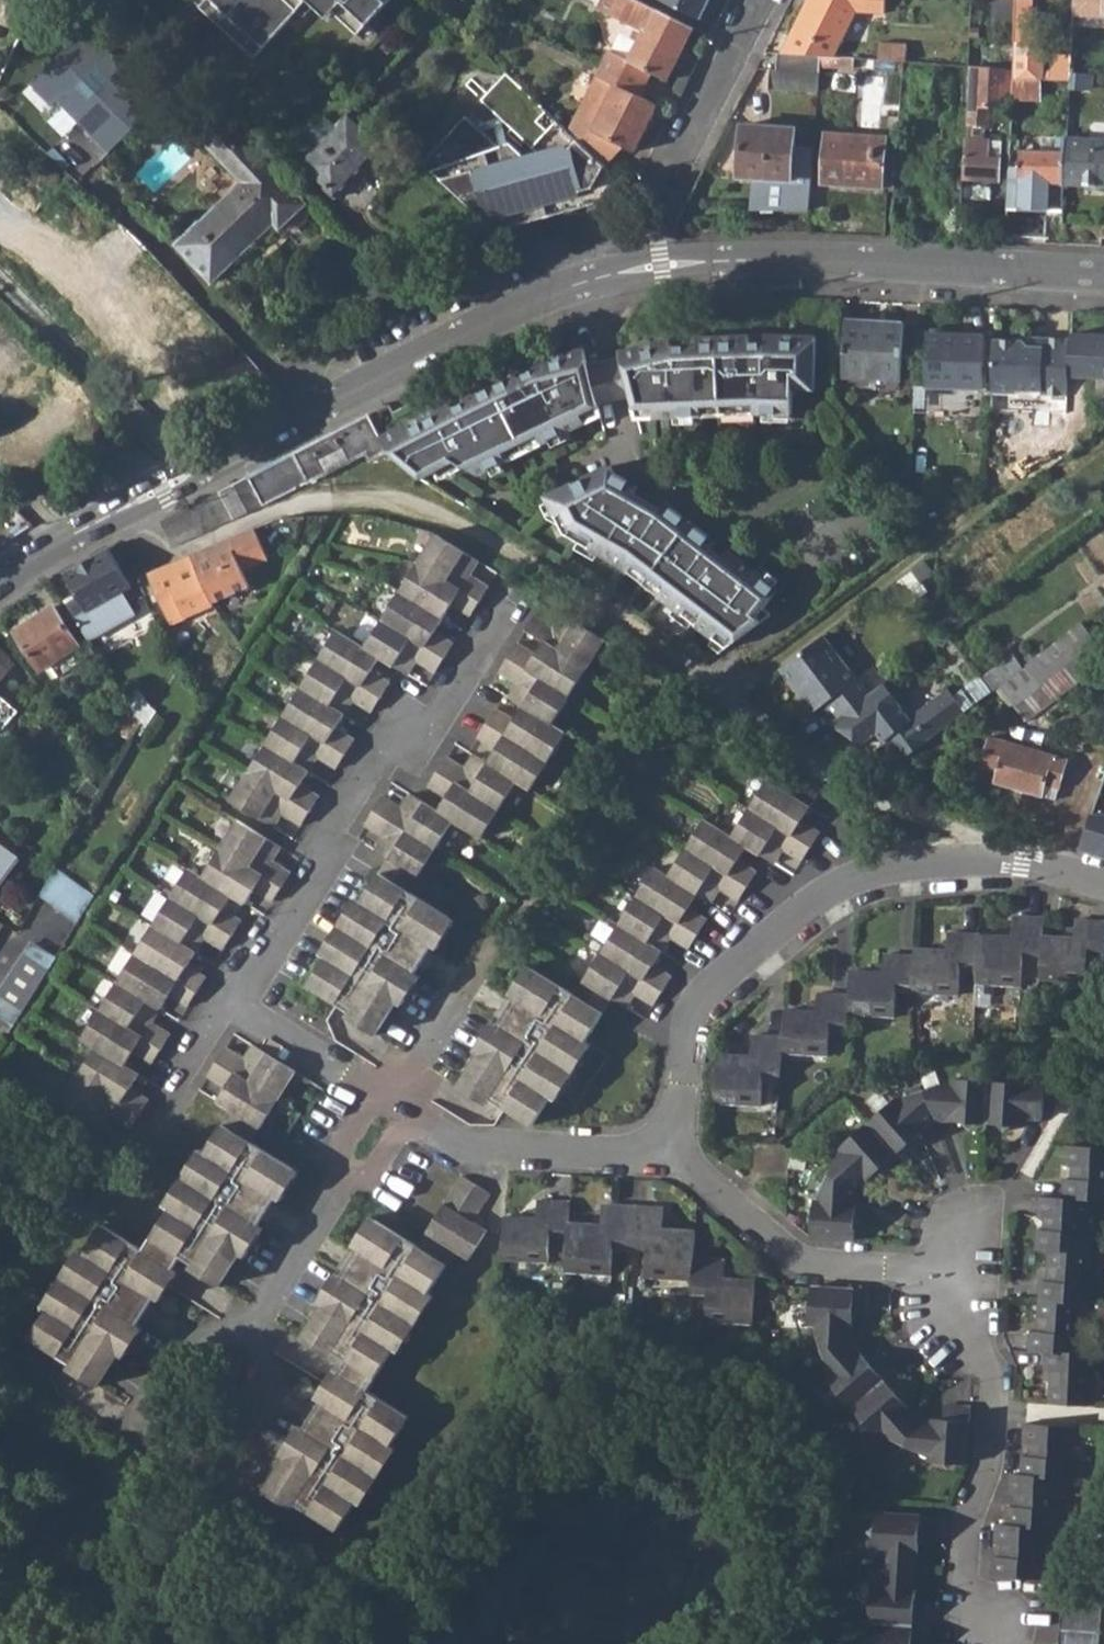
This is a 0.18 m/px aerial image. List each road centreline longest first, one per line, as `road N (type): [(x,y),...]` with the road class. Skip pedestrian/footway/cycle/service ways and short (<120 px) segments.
road 1 (residential): [(0,579),(482,314),(568,282),(788,257),(1103,272)]
road 2 (residential): [(662,1139),(800,1257),(905,1268),(968,1308),(981,1331),(993,1407),(986,1474),(964,1519),(962,1579),(987,1625)]
road 3 (residential): [(1103,879),(1050,863),(981,861),(900,868),(826,895),(691,1000),(680,1088),(662,1139)]
road 4 (residential): [(228,996),(320,863),(327,824),(374,754),(453,692),(503,603)]
road 5 (residential): [(255,1311),(228,1307),(198,1318),(149,1402),(158,1426),(213,1455),(233,1447),(282,1358),(275,1334)]
road 6 (residential): [(662,1139),(633,1152),(462,1145),(410,1114)]
road 7 (residential): [(389,1101),(435,1026),(430,989),(454,954),(498,929)]
road 8 (residential): [(759,0),(662,185)]
road 9 (residential): [(120,1155),(228,996)]
road 10 (residential): [(255,1311),(349,1162)]
road 11 (residential): [(368,1089),(228,996)]

